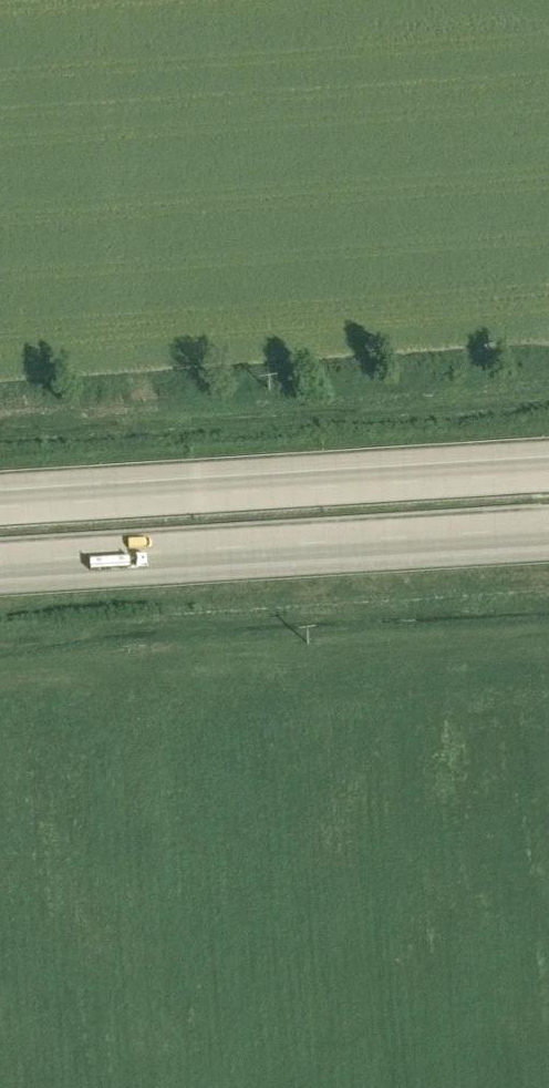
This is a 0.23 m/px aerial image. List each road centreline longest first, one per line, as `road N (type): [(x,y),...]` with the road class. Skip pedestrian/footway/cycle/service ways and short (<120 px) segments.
road 1 (motorway): [(548,467),(0,500)]
road 2 (motorway): [(0,572),(548,540)]

